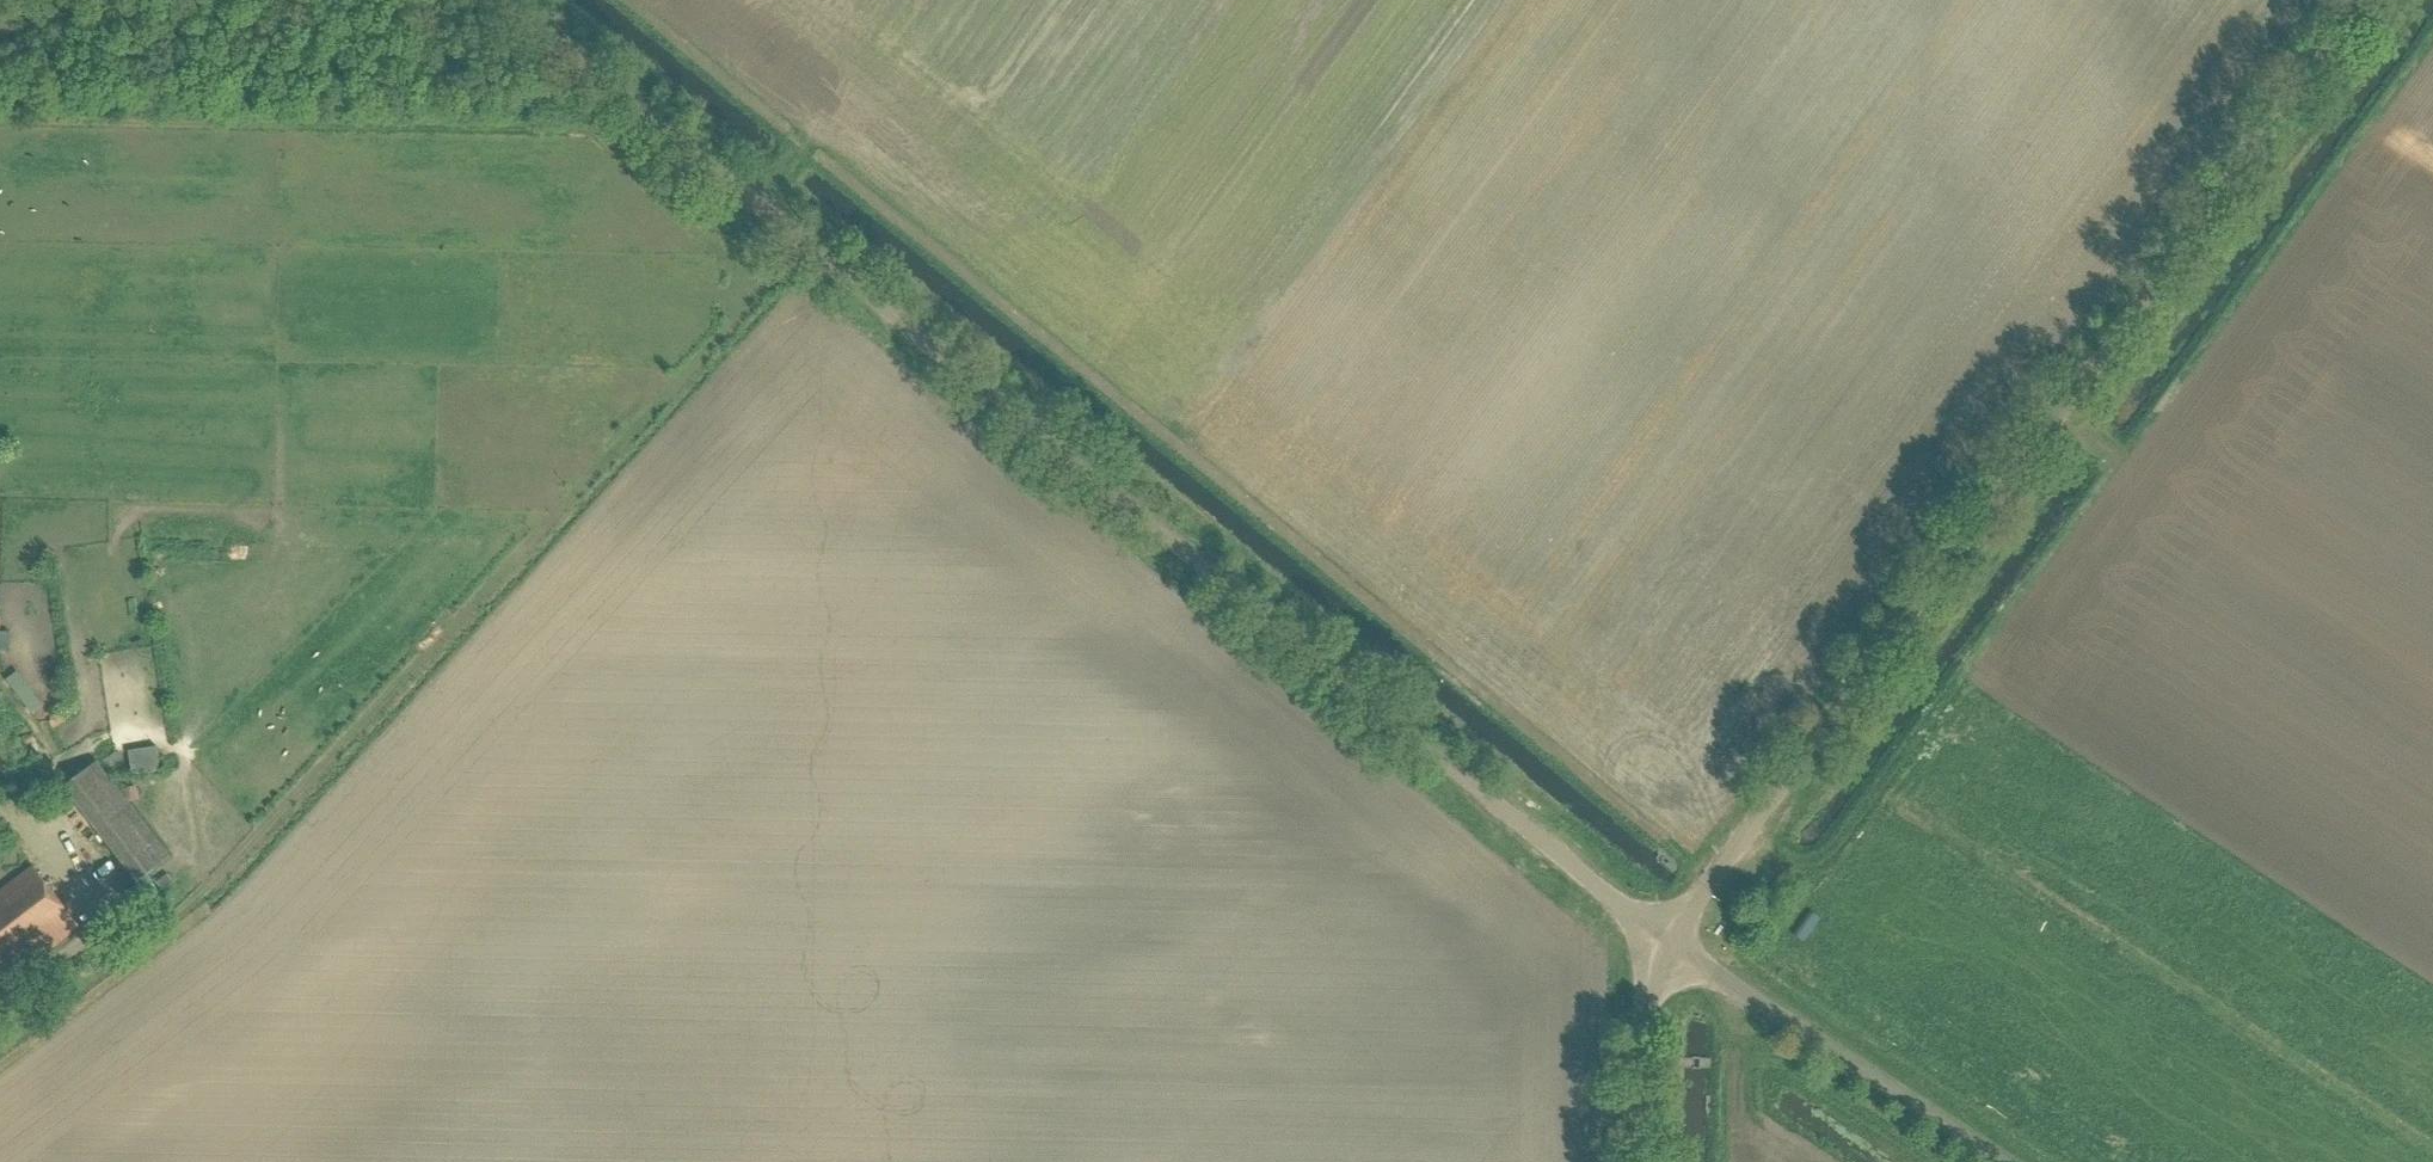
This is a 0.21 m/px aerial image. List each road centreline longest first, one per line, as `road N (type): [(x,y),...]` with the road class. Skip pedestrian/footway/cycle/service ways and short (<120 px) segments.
road 1 (unclassified): [(506,0),(1663,940)]
road 2 (unclassified): [(1663,940),(2364,0)]
road 3 (unclassified): [(1663,940),(1995,1161)]
road 4 (unclassified): [(1642,1161),(1644,1009),(1649,968),(1663,940)]

